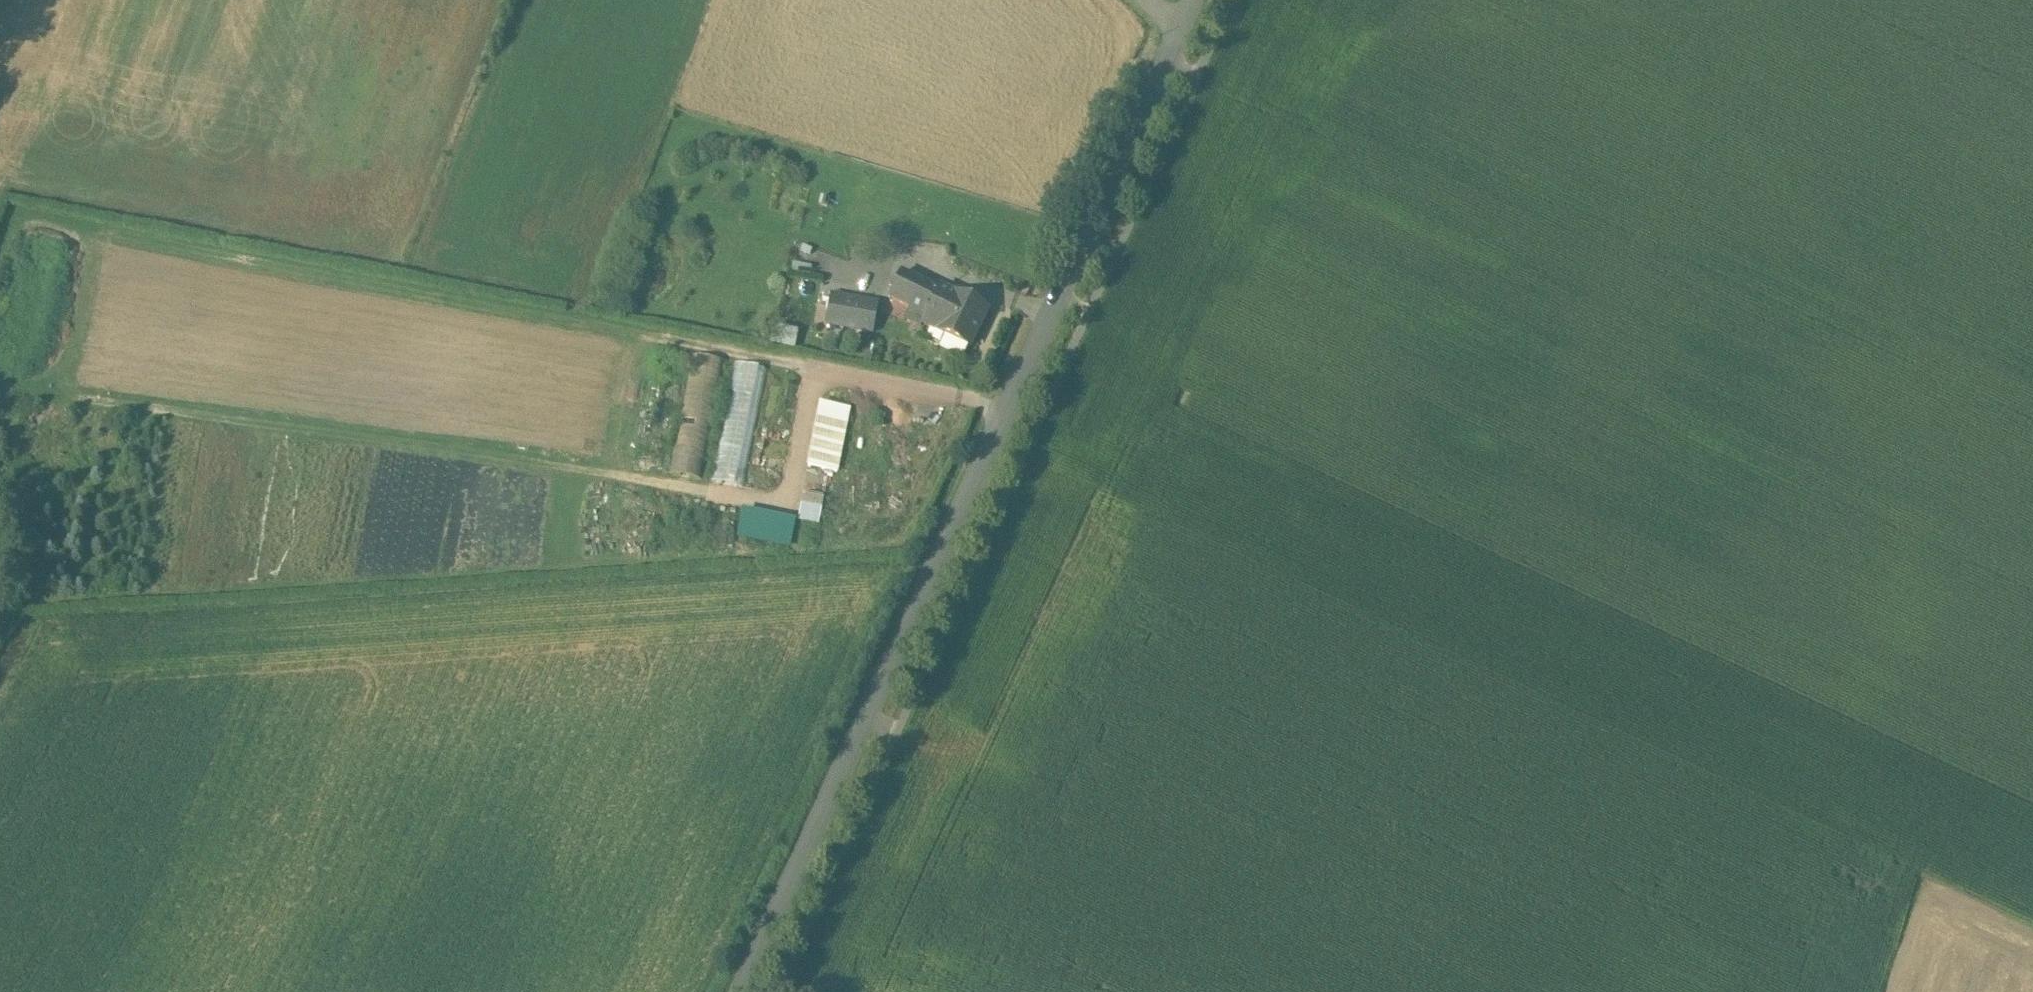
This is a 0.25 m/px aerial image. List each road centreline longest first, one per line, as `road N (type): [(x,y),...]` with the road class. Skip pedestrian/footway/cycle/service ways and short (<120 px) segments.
road 1 (tertiary): [(743,991),(1198,0)]

